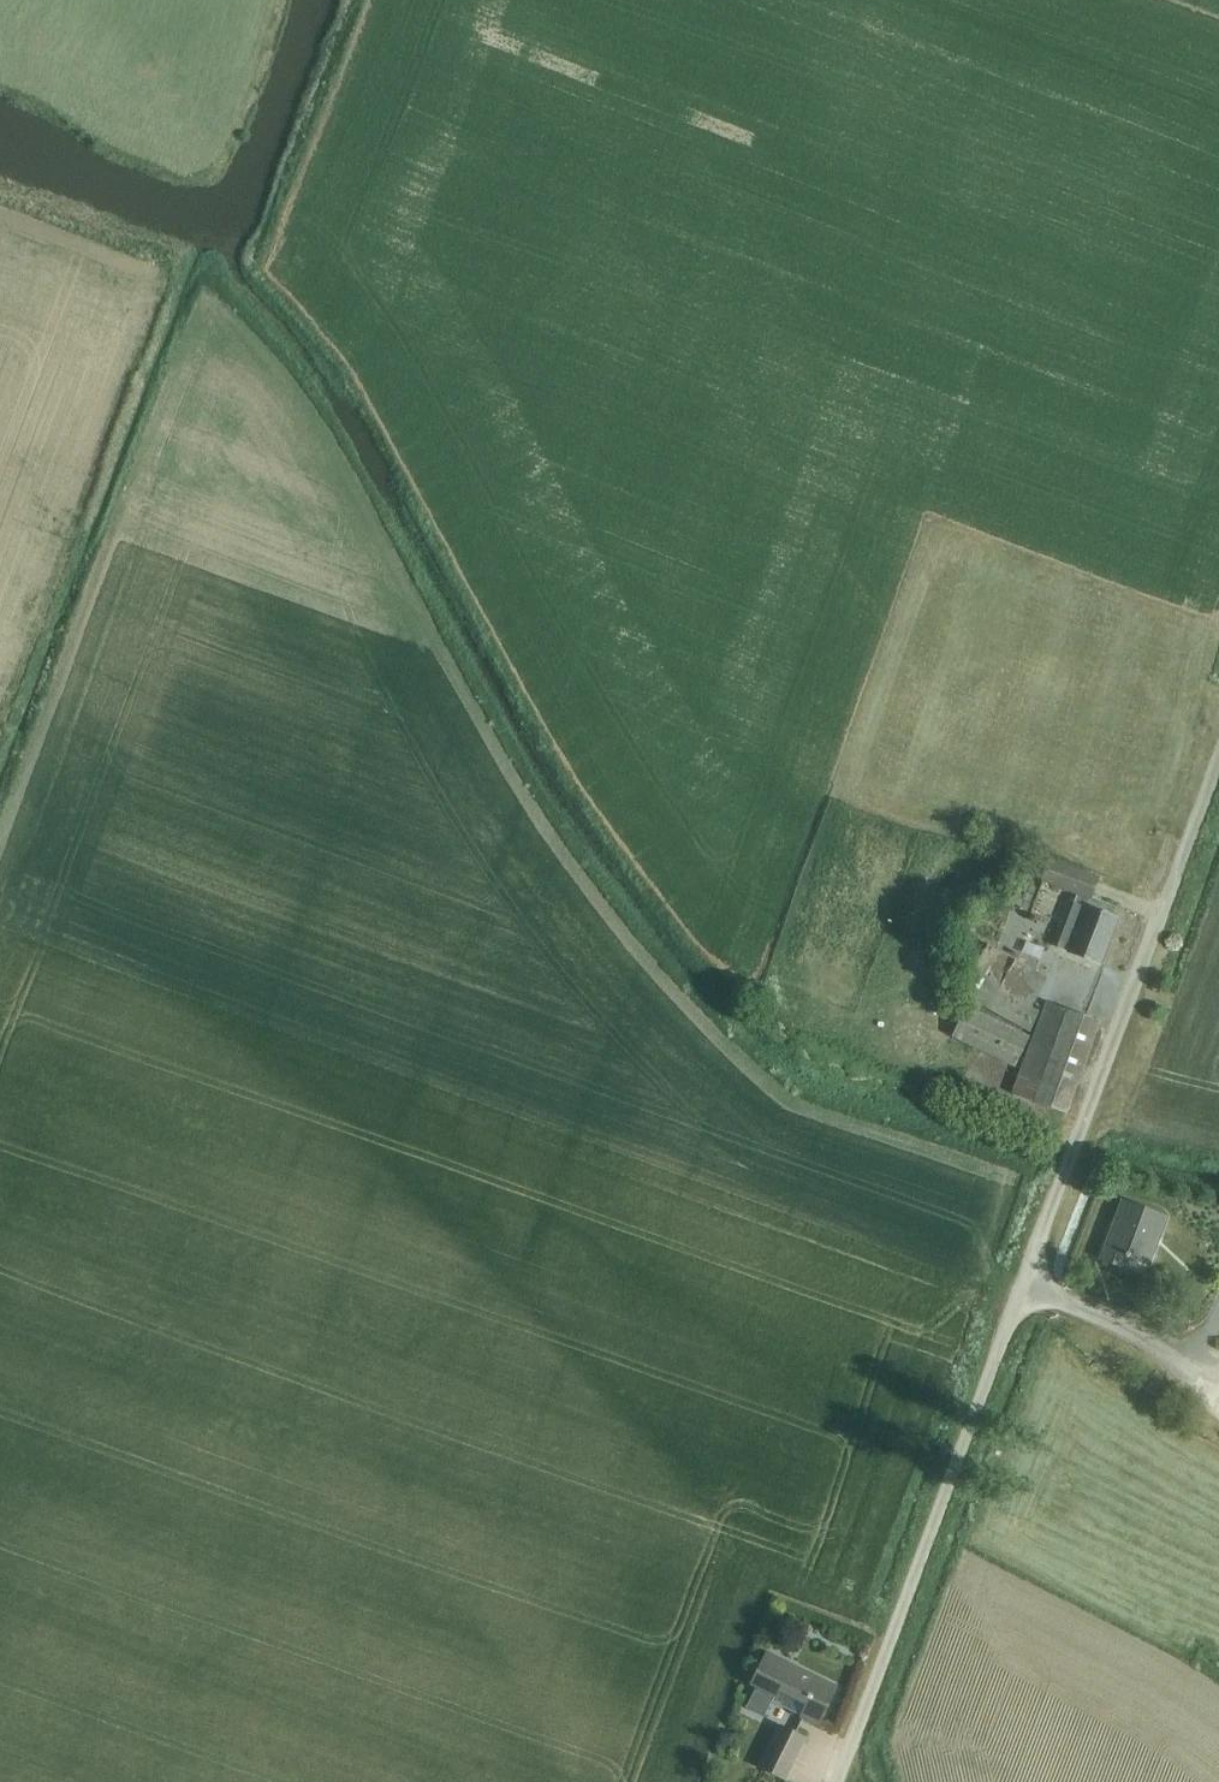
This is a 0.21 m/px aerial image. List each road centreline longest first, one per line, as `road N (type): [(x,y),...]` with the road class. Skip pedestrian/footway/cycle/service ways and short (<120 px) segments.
road 1 (unclassified): [(836,1781),(1218,756)]

